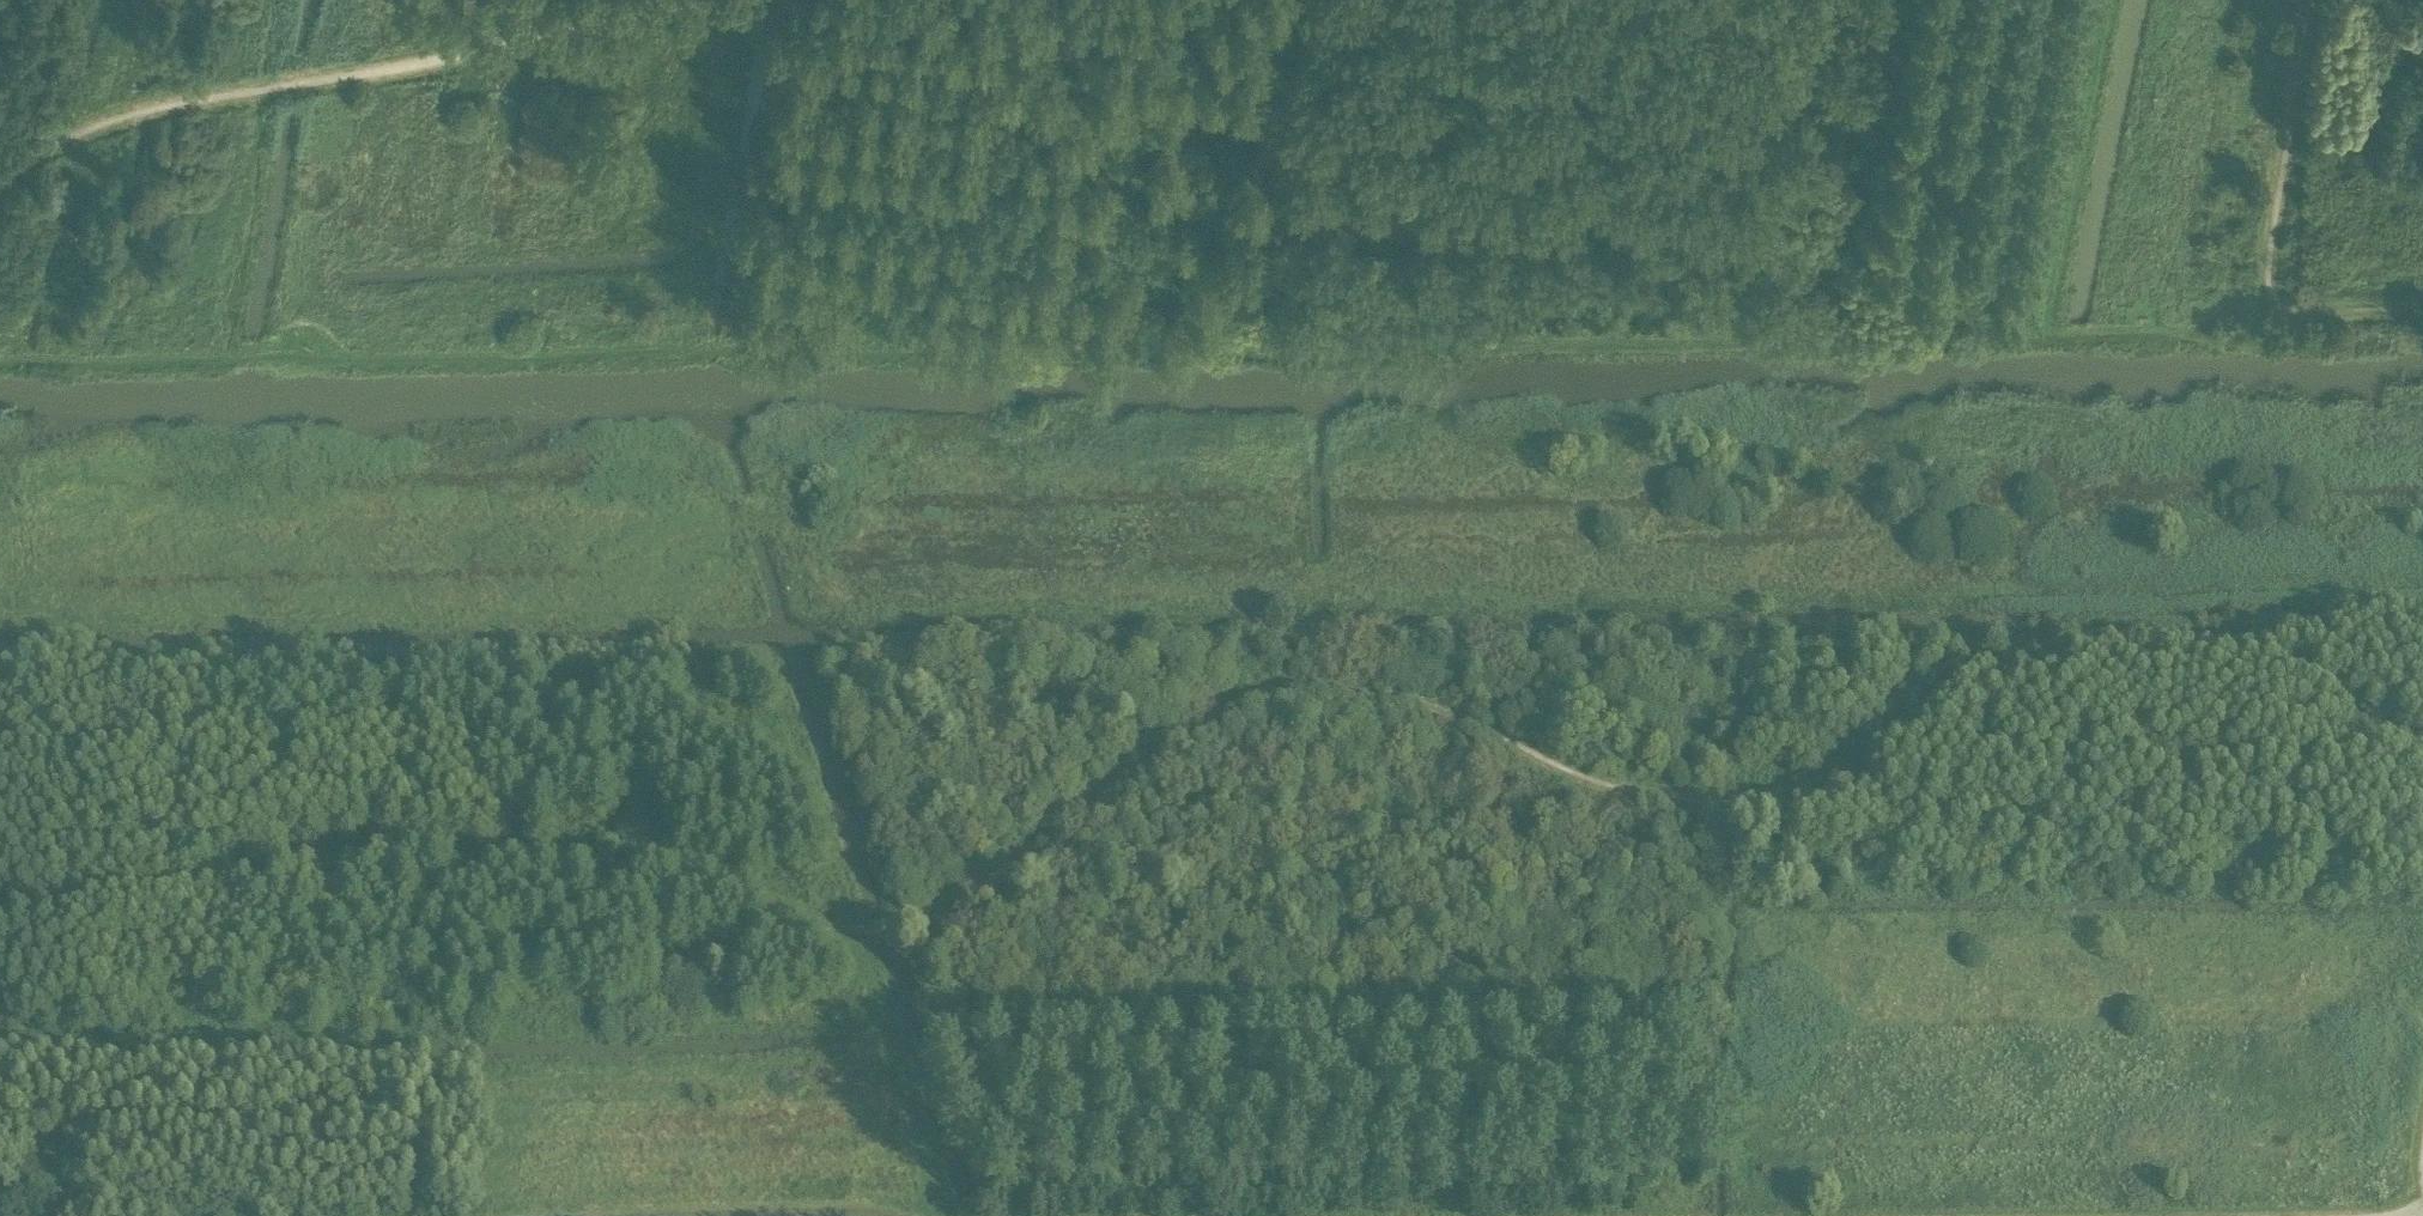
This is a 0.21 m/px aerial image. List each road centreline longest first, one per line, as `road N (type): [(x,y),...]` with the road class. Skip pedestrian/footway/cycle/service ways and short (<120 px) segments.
road 1 (track): [(2422,760),(2323,697),(2214,644),(2149,638),(2036,651),(1844,783),(1710,803),(1578,777),(1395,690),(1330,678),(1281,682),(1159,738),(1008,877),(954,911),(862,943),(820,932),(746,891),(687,878),(362,854),(226,892),(0,929)]
road 2 (track): [(2172,331),(689,346),(0,364)]
road 3 (track): [(737,0),(540,35),(461,58),(153,109),(0,164)]
road 4 (track): [(2311,0),(2260,310),(2422,310)]
road 5 (track): [(2260,310),(2172,331),(2220,0)]
road 6 (track): [(945,1215),(862,943)]
road 7 (track): [(117,0),(90,128)]

